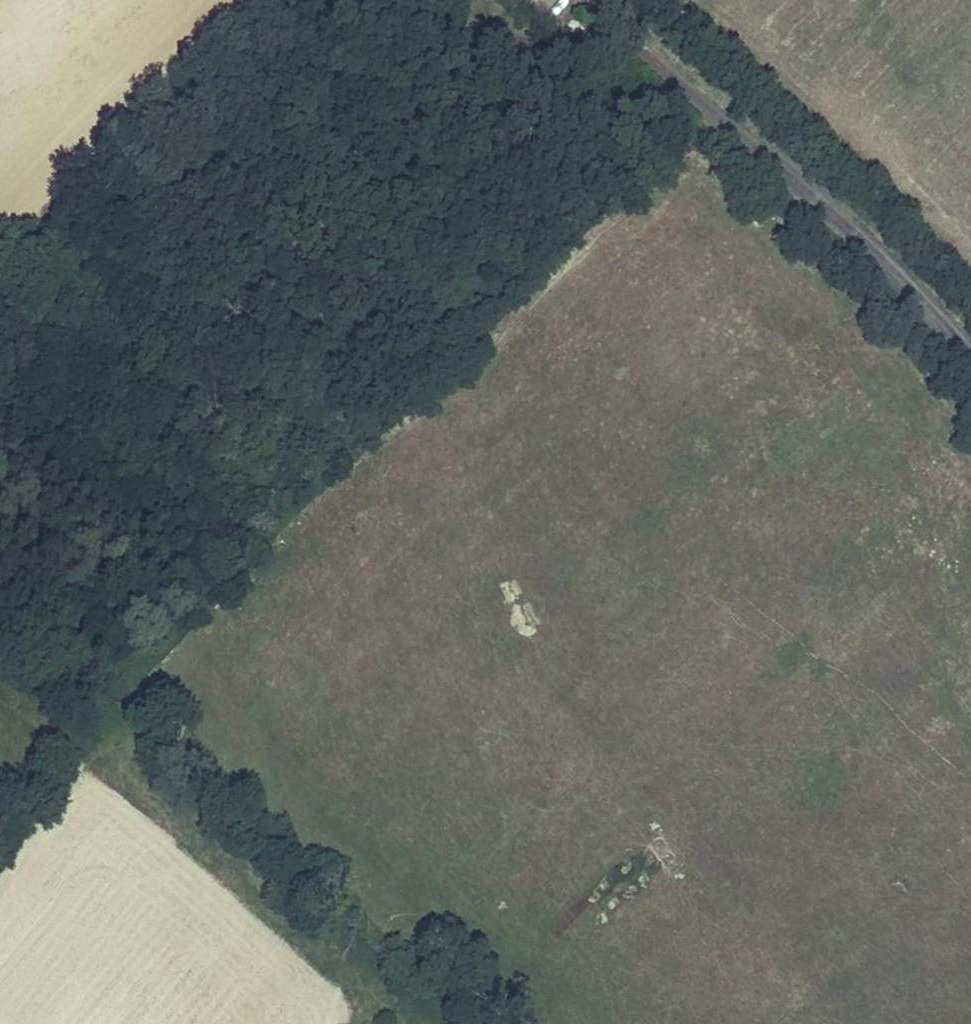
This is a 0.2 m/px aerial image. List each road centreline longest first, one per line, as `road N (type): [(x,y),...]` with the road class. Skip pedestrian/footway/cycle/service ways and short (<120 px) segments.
road 1 (unclassified): [(970,358),(794,159),(594,0)]

